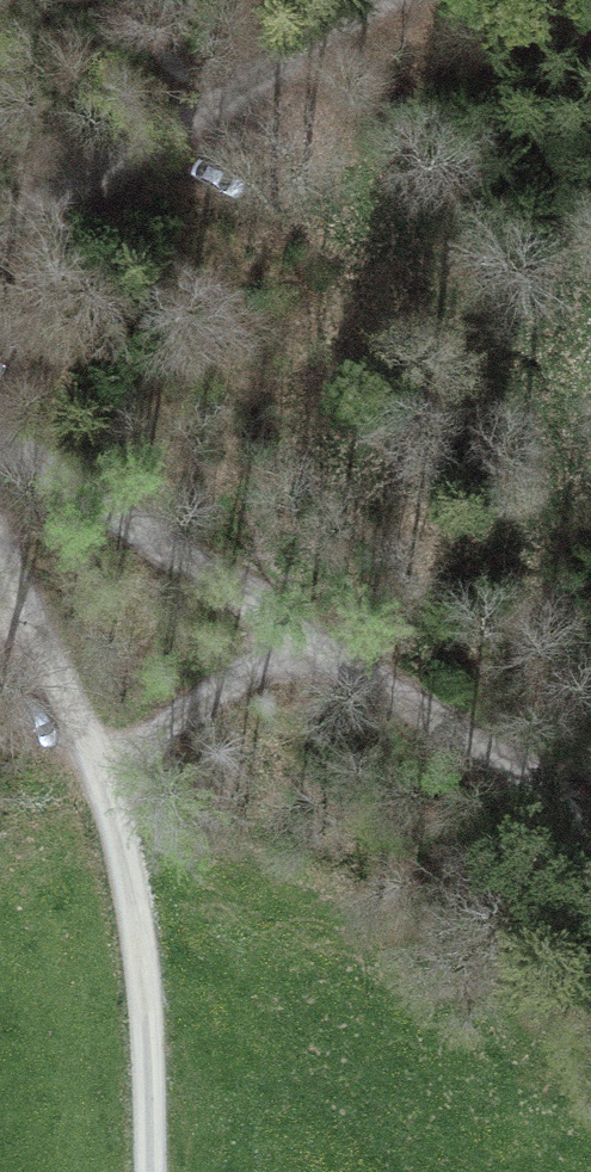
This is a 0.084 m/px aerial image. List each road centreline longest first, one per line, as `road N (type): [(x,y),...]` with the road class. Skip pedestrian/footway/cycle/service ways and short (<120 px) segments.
road 1 (track): [(0,398),(129,494),(590,782)]
road 2 (track): [(157,1171),(159,993),(140,856),(0,498)]
road 3 (track): [(0,241),(419,0)]
road 4 (track): [(27,565),(129,494)]

